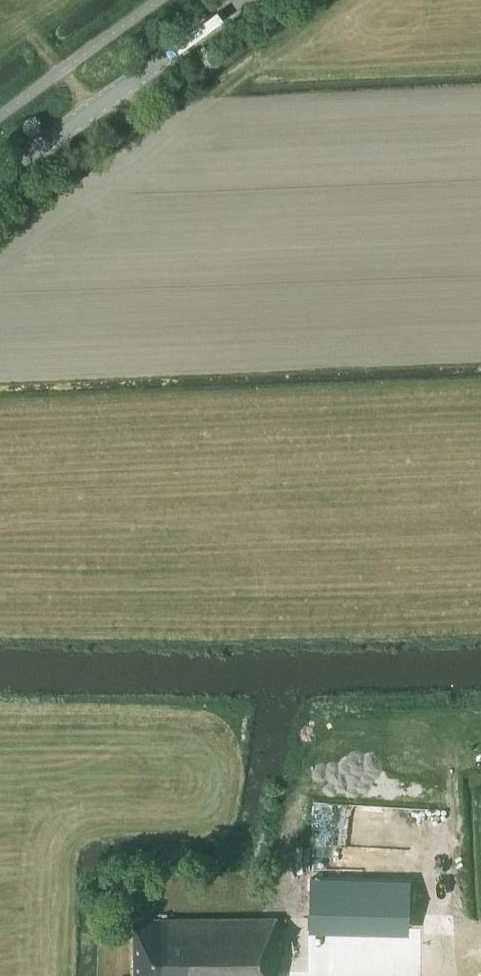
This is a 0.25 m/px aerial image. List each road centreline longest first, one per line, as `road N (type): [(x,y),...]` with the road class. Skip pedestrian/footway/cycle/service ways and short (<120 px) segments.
road 1 (secondary): [(243,0),(0,177)]

